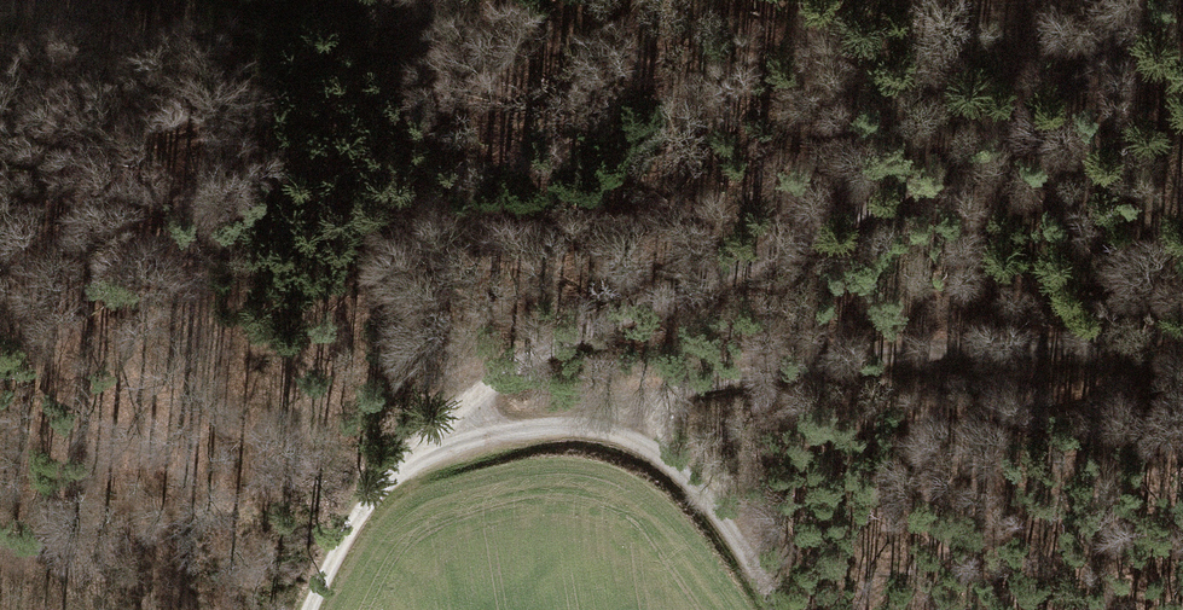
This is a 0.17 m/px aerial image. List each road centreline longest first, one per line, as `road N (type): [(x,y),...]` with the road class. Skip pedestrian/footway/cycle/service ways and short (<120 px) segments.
road 1 (track): [(1119,0),(1103,50),(1014,125),(878,208),(525,362),(473,396),(446,442)]
road 2 (track): [(618,430),(671,391),(845,353),(978,344),(1116,347),(1182,317)]
road 3 (track): [(618,430),(576,422),(446,442),(398,473),(354,525),(307,609)]
road 4 (track): [(618,430),(675,467),(725,522),(781,609)]

